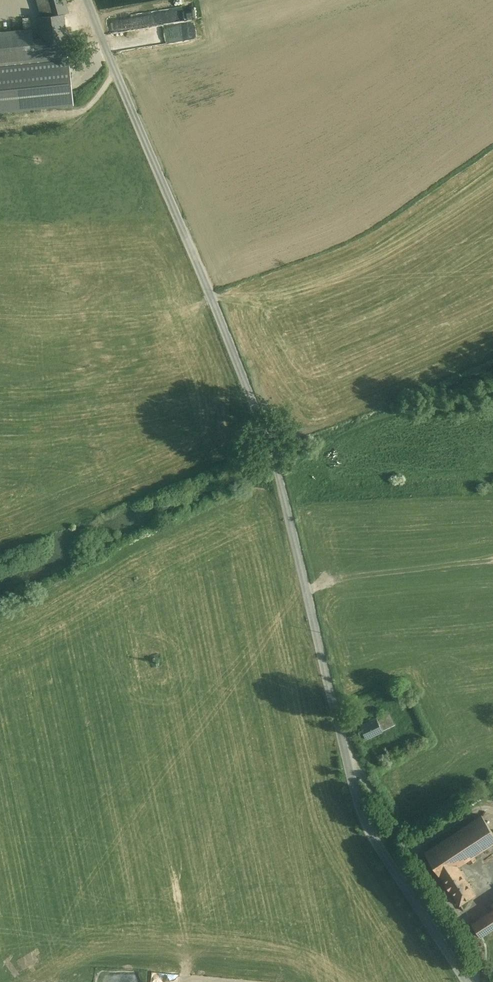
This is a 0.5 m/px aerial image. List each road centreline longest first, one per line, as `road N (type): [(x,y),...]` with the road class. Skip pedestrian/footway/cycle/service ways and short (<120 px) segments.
road 1 (unclassified): [(465,981),(359,808),(270,443),(87,0)]

